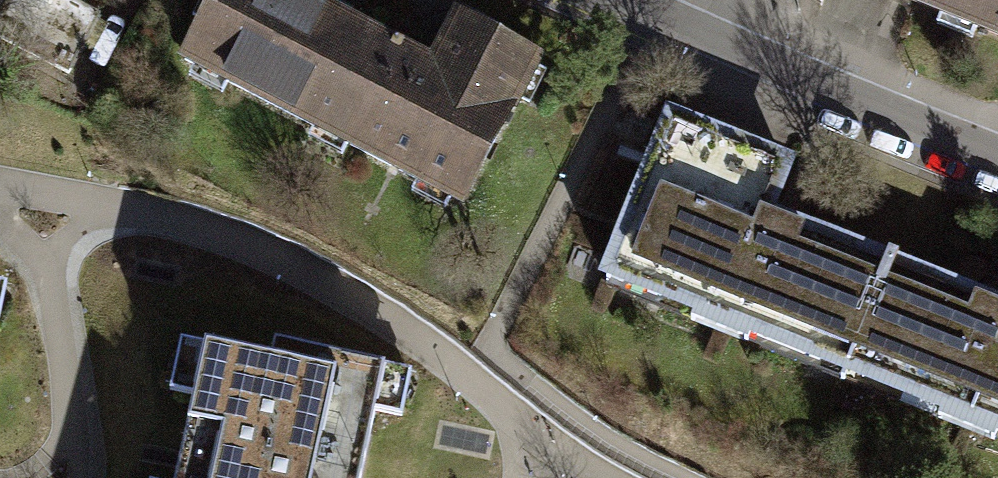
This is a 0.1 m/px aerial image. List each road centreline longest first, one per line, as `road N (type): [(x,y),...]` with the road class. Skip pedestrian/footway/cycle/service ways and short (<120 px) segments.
road 1 (residential): [(997,169),(852,113),(671,28)]

